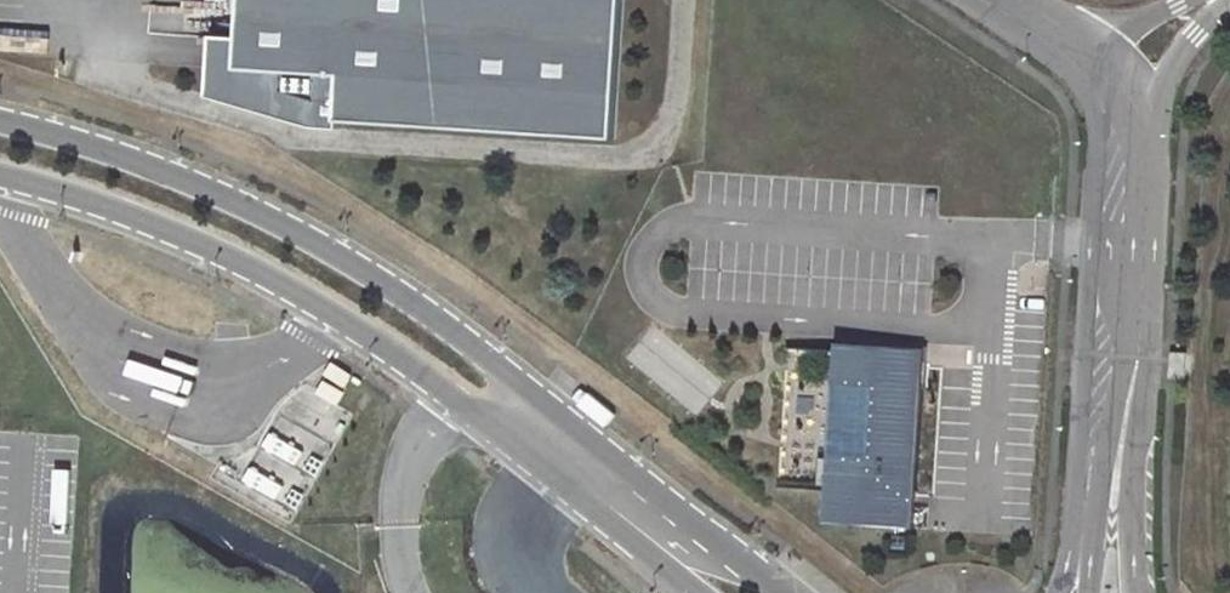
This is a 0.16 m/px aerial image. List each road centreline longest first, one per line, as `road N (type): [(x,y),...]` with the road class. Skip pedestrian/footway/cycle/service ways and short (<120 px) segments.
road 1 (unclassified): [(788,592),(466,335),(274,214),(51,131),(0,121)]
road 2 (unclassified): [(0,175),(243,262),(418,372),(691,592)]
road 3 (unclassified): [(1090,245),(1075,515),(1059,592)]
road 4 (unclassified): [(962,0),(1079,82),(1094,124),(1090,245)]
road 5 (unclassified): [(1087,592),(1108,424),(1118,384),(1139,360)]
road 6 (unclassified): [(1136,592),(1139,360)]
road 7 (unclassified): [(1148,120),(1178,54),(1229,1)]
road 8 (unclassified): [(1145,252),(1148,120)]

